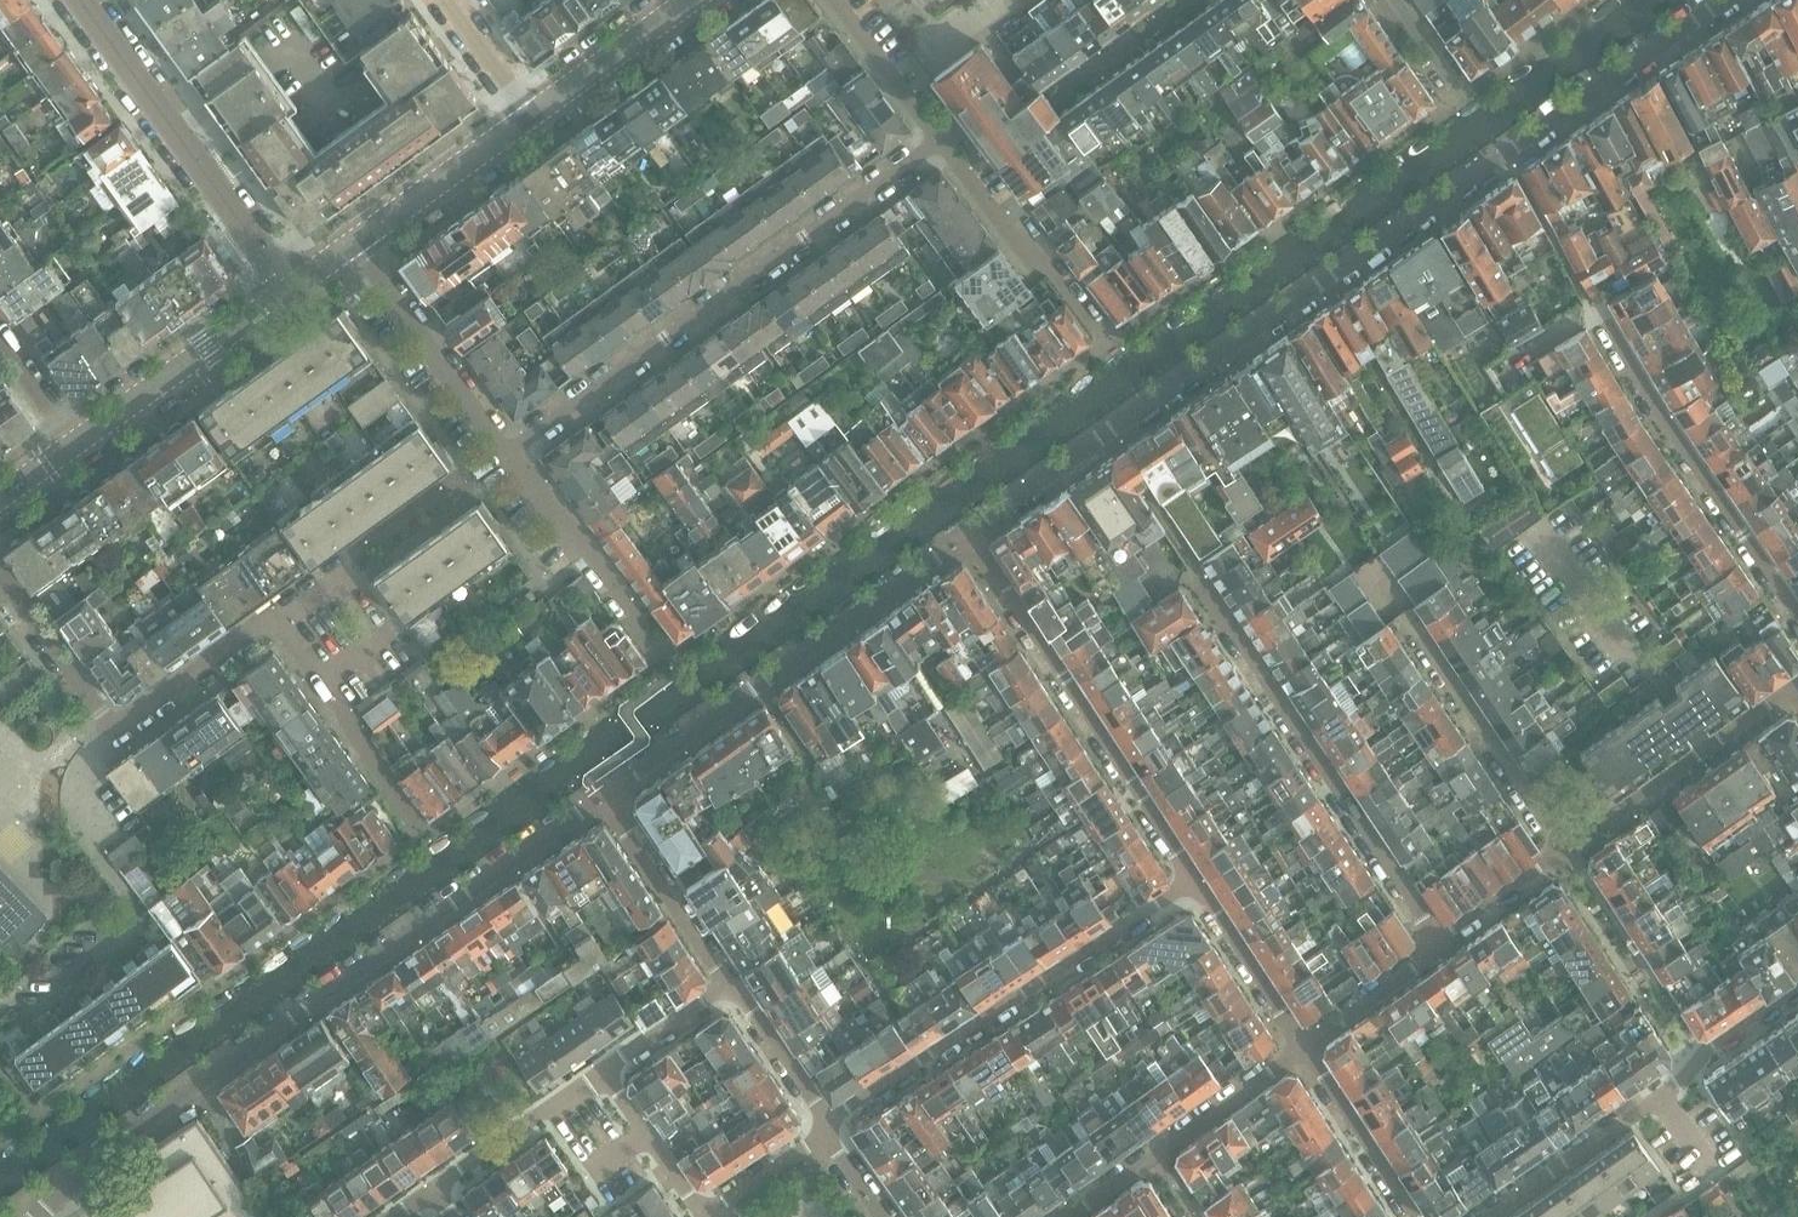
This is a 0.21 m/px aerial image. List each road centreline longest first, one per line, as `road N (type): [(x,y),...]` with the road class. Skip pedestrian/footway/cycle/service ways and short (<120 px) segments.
road 1 (residential): [(1107,433),(1724,0)]
road 2 (residential): [(39,1216),(91,1164),(200,1081),(603,797)]
road 3 (residential): [(1435,939),(1107,433)]
road 4 (residential): [(510,453),(942,139)]
road 5 (residential): [(603,797),(969,533)]
road 6 (residential): [(830,1131),(850,1105),(1194,880)]
road 7 (residential): [(1194,880),(969,533)]
road 8 (residential): [(1485,1216),(1664,1094),(1714,1041),(1797,982)]
road 9 (residential): [(1797,619),(1656,418),(1590,307)]
road 10 (residential): [(20,1019),(138,927),(85,843),(76,815),(88,765),(116,732)]
road 11 (residential): [(289,290),(84,0)]
road 12 (residential): [(1057,1216),(1305,1047)]
road 13 (residential): [(1564,848),(1797,683)]
road 14 (tertiary): [(72,444),(289,290)]
road 15 (residential): [(1115,338),(942,139)]
road 16 (residential): [(510,453),(359,239)]
road 17 (residential): [(425,834),(270,624)]
road 18 (residential): [(666,657),(510,453)]
road 19 (residential): [(1564,848),(1422,636)]
road 20 (residential): [(728,984),(603,797)]
road 21 (residential): [(424,1201),(604,1073)]
road 22 (tertiary): [(359,239),(534,116)]
road 23 (residential): [(1416,1216),(1305,1047)]
road 24 (residential): [(1305,1047),(1194,880)]
road 25 (residential): [(116,732),(0,571)]
road 26 (tertiary): [(534,116),(692,0)]
road 27 (residential): [(270,624),(116,732)]
road 28 (residential): [(830,1131),(728,984)]
road 29 (residential): [(942,139),(836,0)]
road 30 (residential): [(706,1214),(604,1073)]
road 31 (residential): [(1305,1047),(1424,962),(1435,939)]
road 32 (residential): [(969,533),(1107,433)]
road 33 (residential): [(1060,97),(1191,0)]
road 34 (residential): [(1435,939),(1564,848)]
road 35 (residential): [(604,1073),(728,984)]
road 36 (residential): [(706,1214),(830,1131)]
road 37 (residential): [(534,116),(450,0)]
road 38 (residential): [(72,444),(0,342)]

